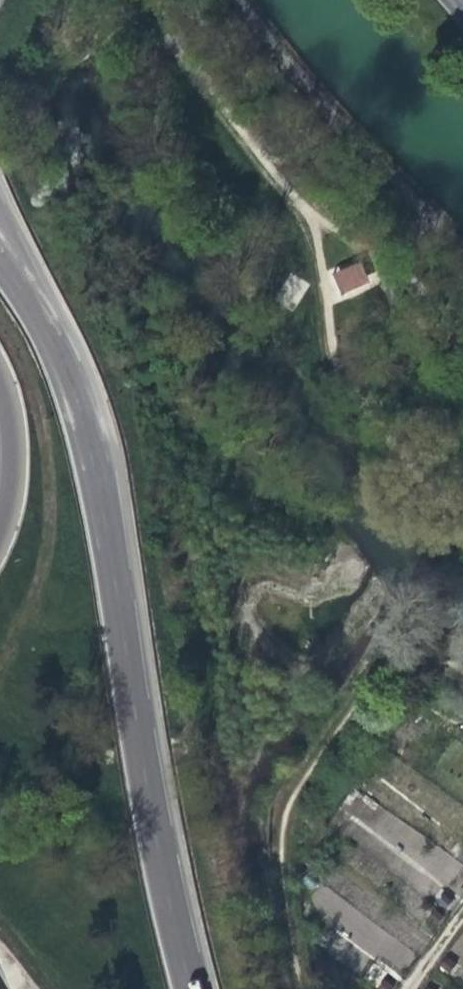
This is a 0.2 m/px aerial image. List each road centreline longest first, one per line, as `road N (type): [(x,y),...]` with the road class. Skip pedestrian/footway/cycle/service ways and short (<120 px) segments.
road 1 (motorway): [(189,988),(163,903),(89,451),(50,334),(20,283)]

